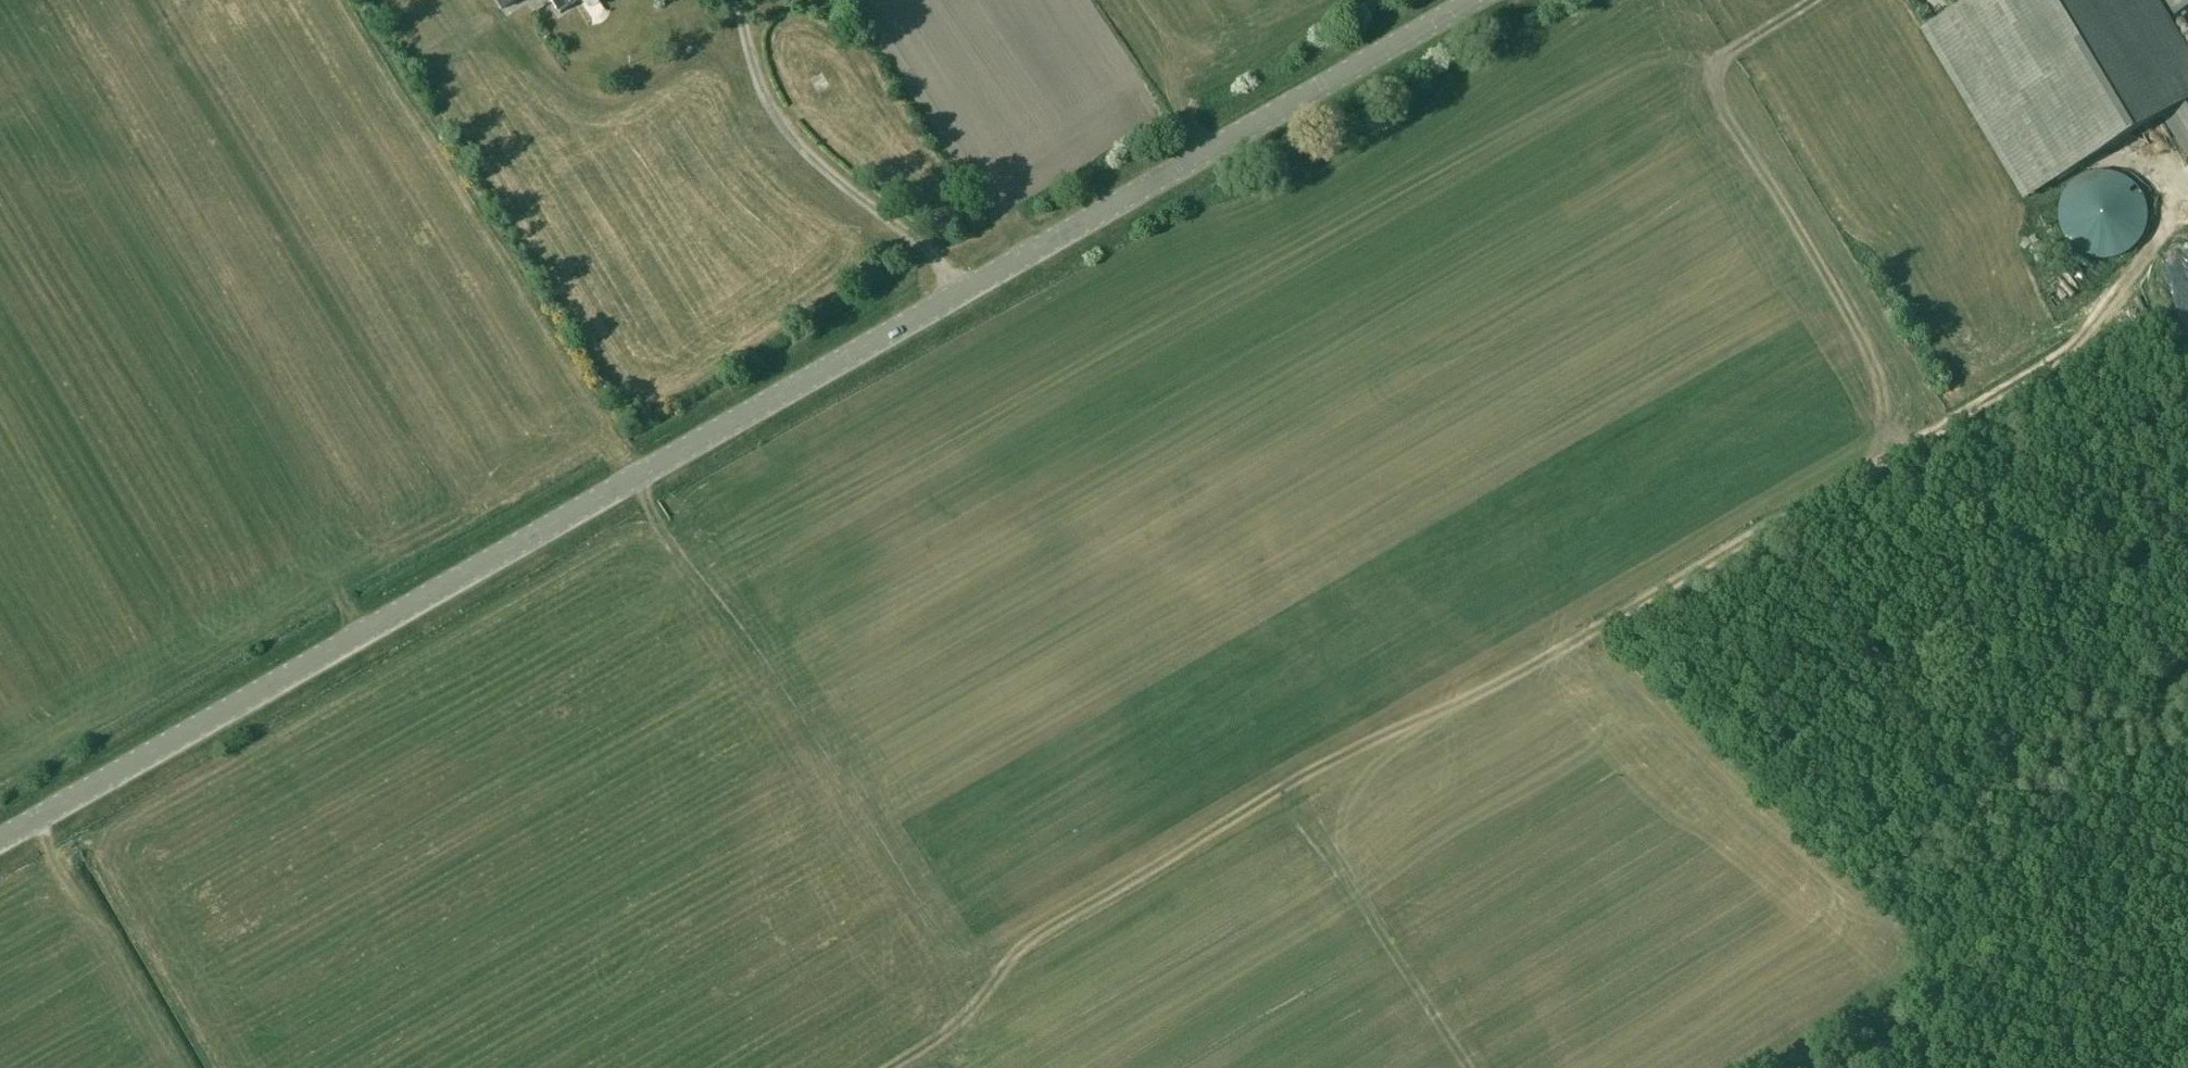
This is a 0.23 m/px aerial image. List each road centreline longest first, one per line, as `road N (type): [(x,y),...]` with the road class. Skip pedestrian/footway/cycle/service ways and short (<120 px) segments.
road 1 (tertiary): [(0,838),(1473,0)]

